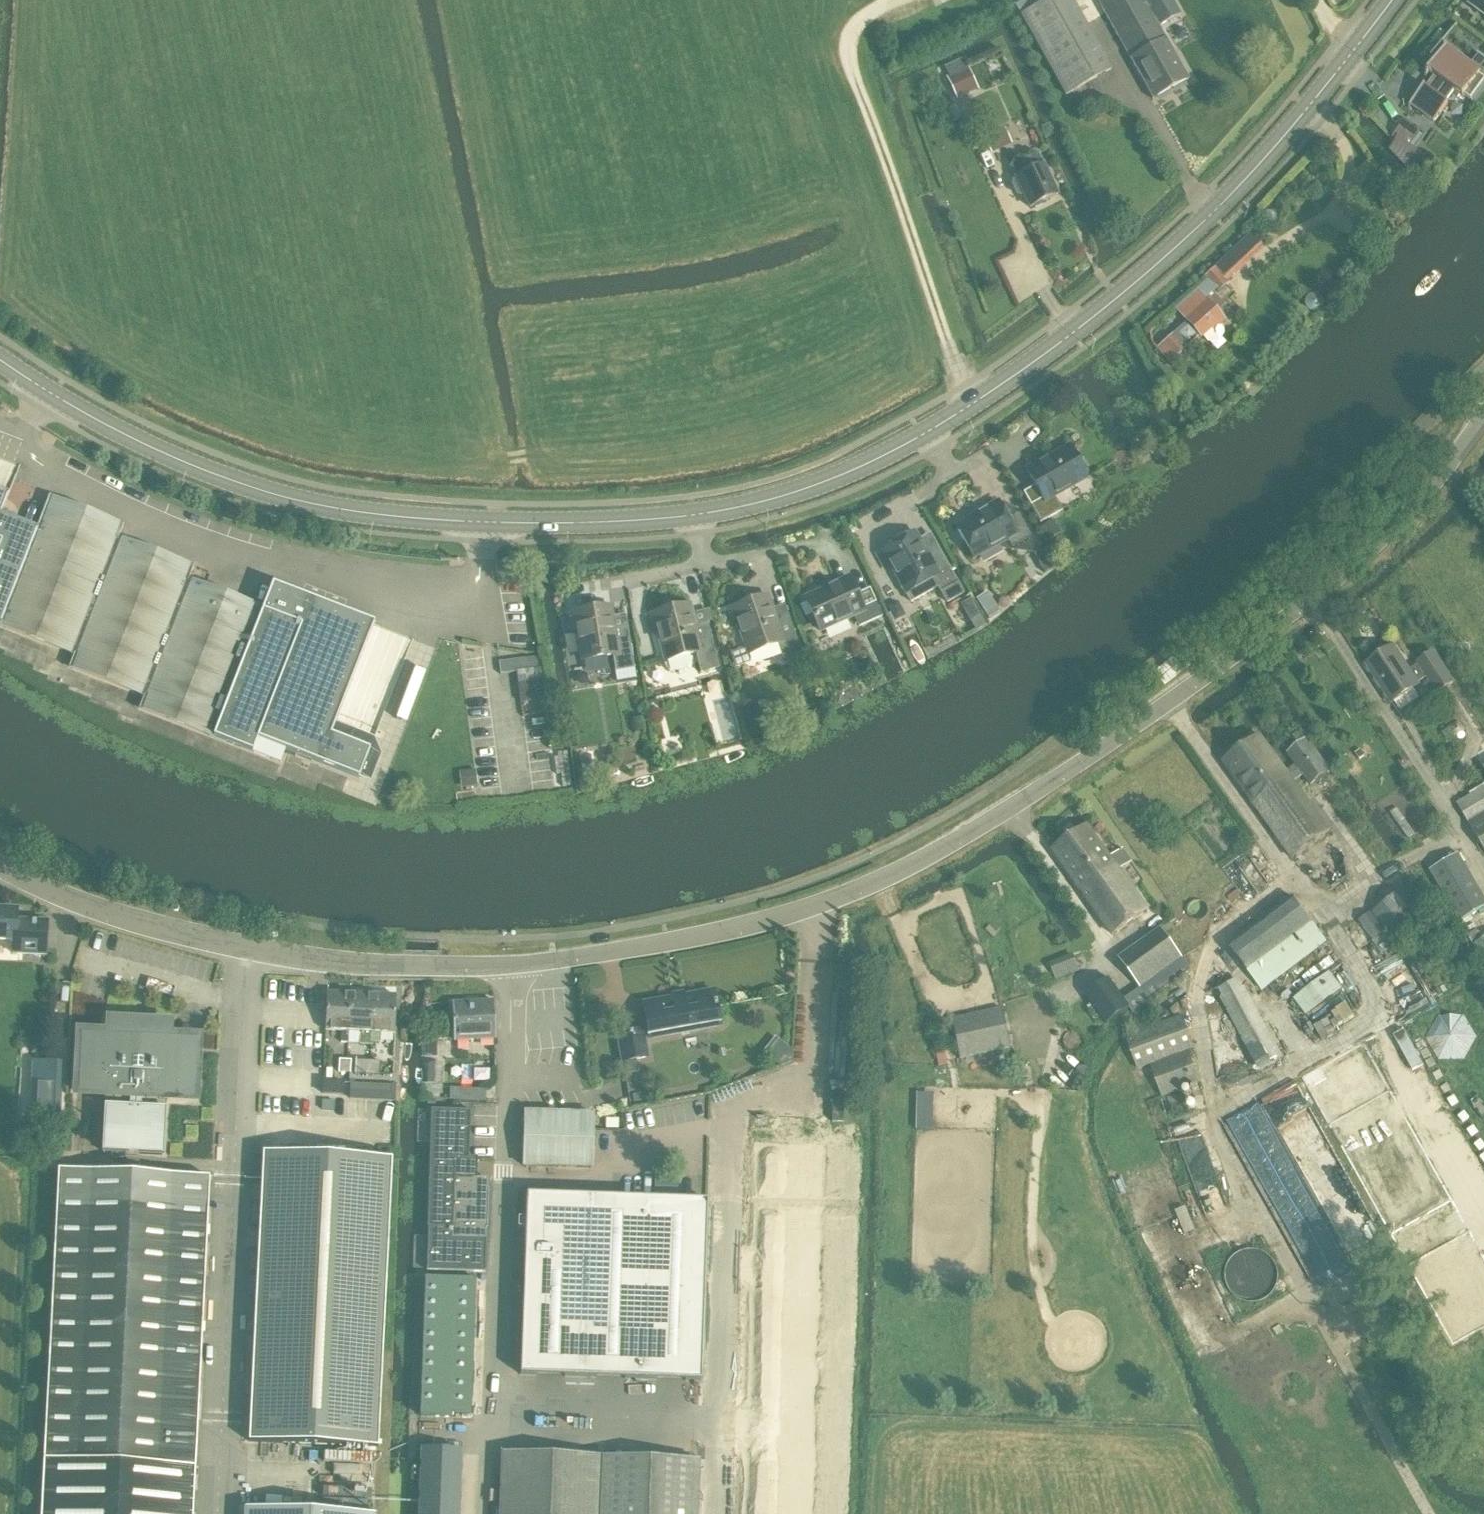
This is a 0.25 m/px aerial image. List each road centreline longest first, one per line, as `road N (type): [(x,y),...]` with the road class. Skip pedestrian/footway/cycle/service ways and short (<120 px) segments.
road 1 (secondary): [(0,362),(143,445),(301,503),(489,523),(598,522),(694,513),(807,489),(930,431),(1059,341),(1183,236),(1283,135),(1389,0)]
road 2 (tertiary): [(1115,742),(964,836),(824,904),(697,939),(511,966),(378,965),(235,947),(59,897),(0,866)]
road 3 (tertiary): [(1115,742),(1381,545),(1483,424)]
road 4 (track): [(922,0),(847,27),(851,71),(975,399)]
road 5 (track): [(1429,1513),(1321,1304)]

